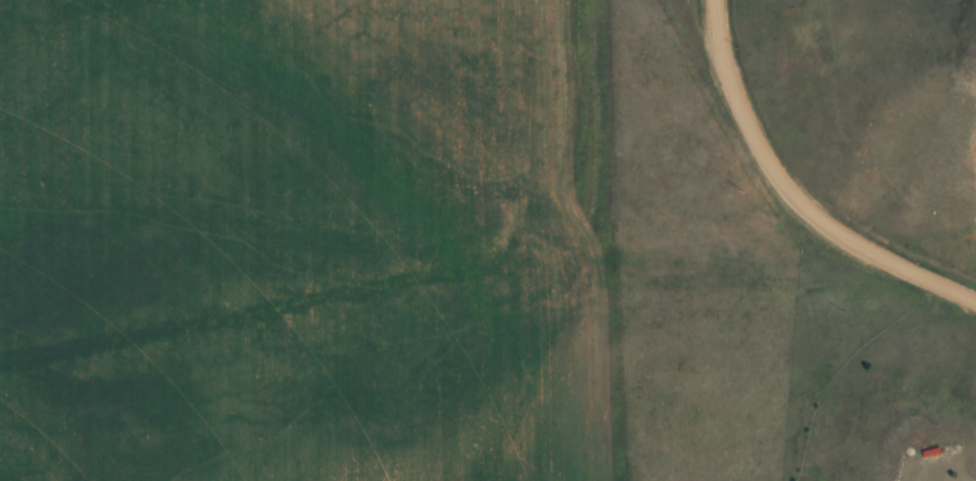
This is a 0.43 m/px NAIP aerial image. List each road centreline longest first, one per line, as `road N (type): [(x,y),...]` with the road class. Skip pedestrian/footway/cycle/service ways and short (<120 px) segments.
road 1 (residential): [(975,303),(832,228),(794,193),(750,129),(713,0)]

